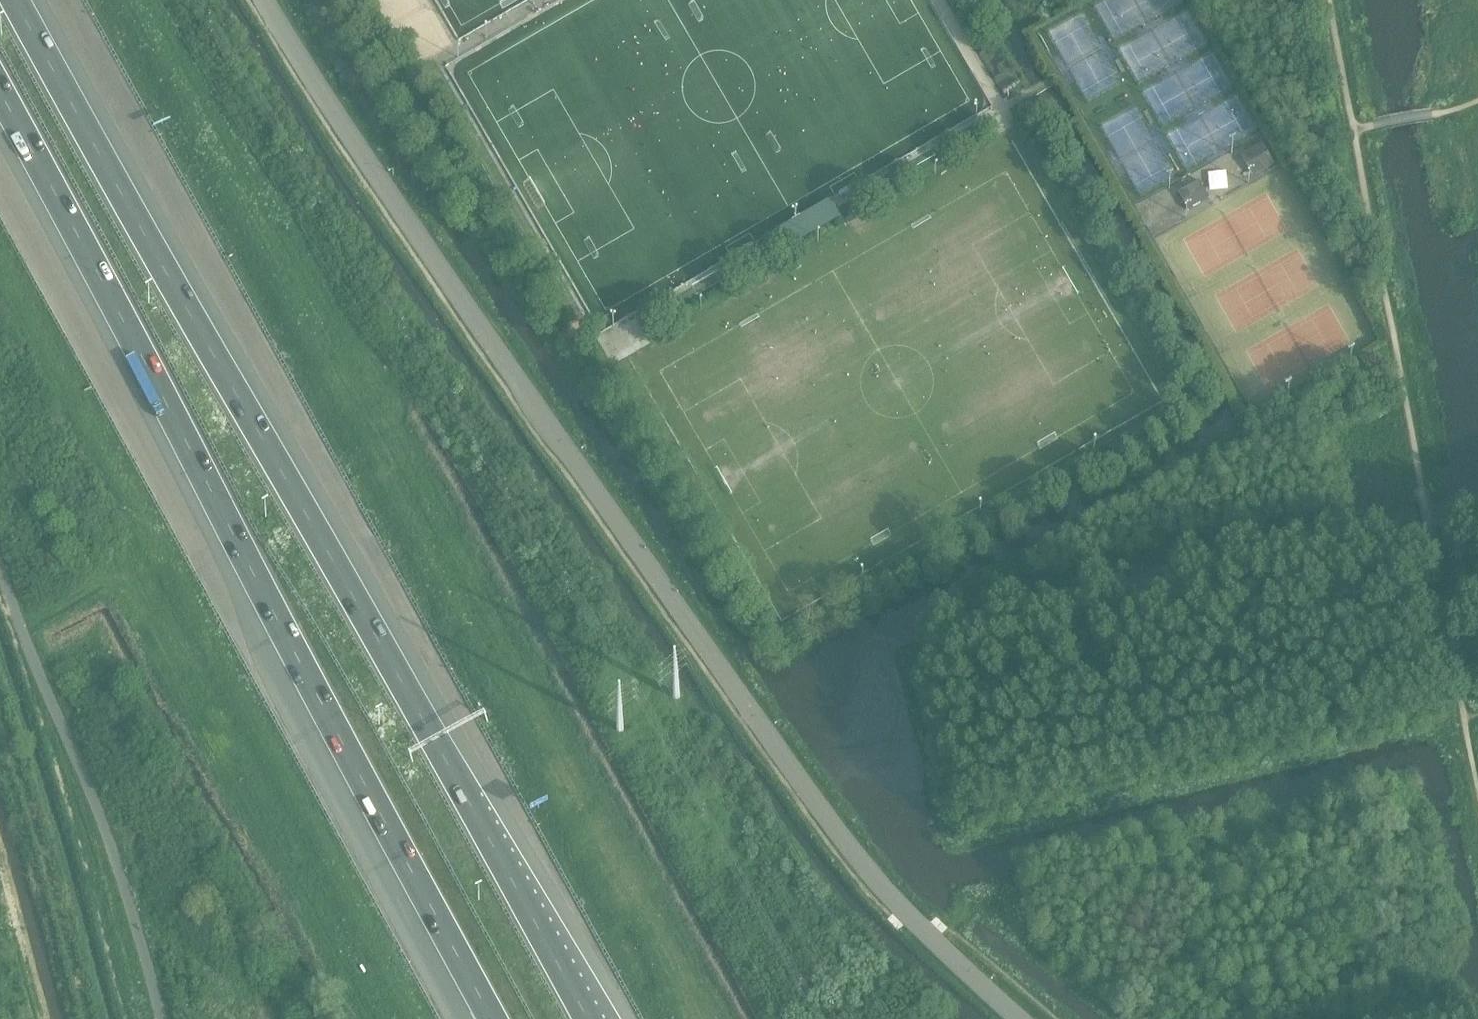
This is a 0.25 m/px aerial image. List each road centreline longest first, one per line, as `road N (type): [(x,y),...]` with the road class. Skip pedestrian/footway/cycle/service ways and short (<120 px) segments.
road 1 (unclassified): [(1016,1018),(861,861),(523,383),(272,0)]
road 2 (motorway): [(587,1018),(18,0)]
road 3 (motorway): [(0,90),(493,1018)]

